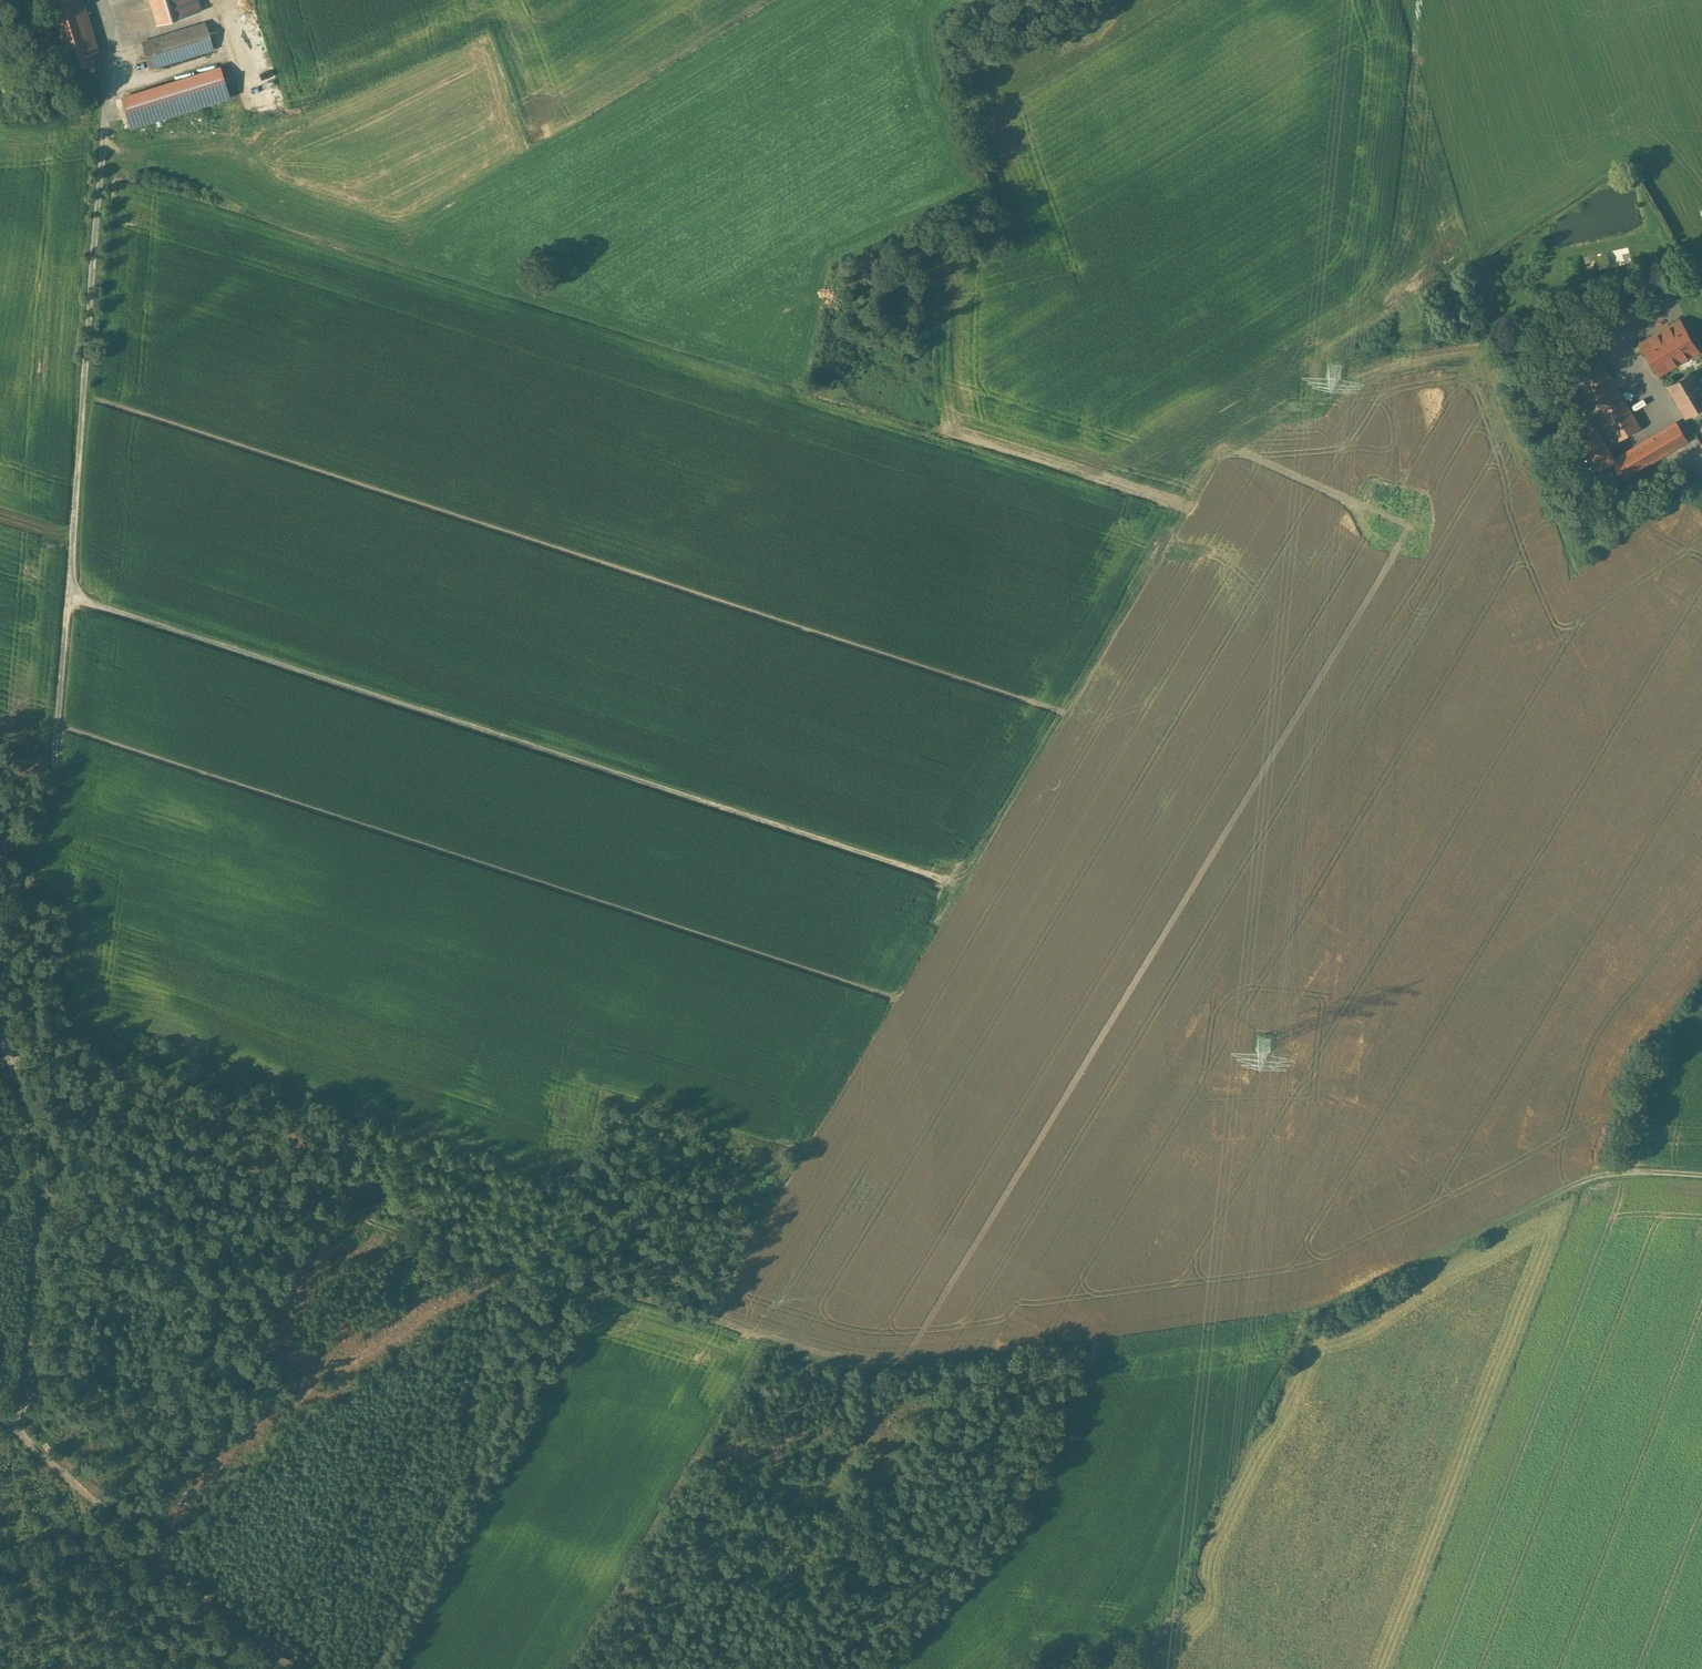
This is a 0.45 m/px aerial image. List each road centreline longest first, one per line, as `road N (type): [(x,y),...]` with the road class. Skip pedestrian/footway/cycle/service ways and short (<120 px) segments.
road 1 (track): [(1701,1176),(1589,1177),(1316,1312),(1100,1343),(885,1362),(715,1322),(717,1309)]
road 2 (track): [(69,595),(943,882)]
road 3 (track): [(112,86),(51,782),(23,876)]
road 4 (track): [(99,1518),(290,1668)]
road 5 (track): [(130,1668),(99,1518)]
road 6 (track): [(0,1427),(99,1518)]

